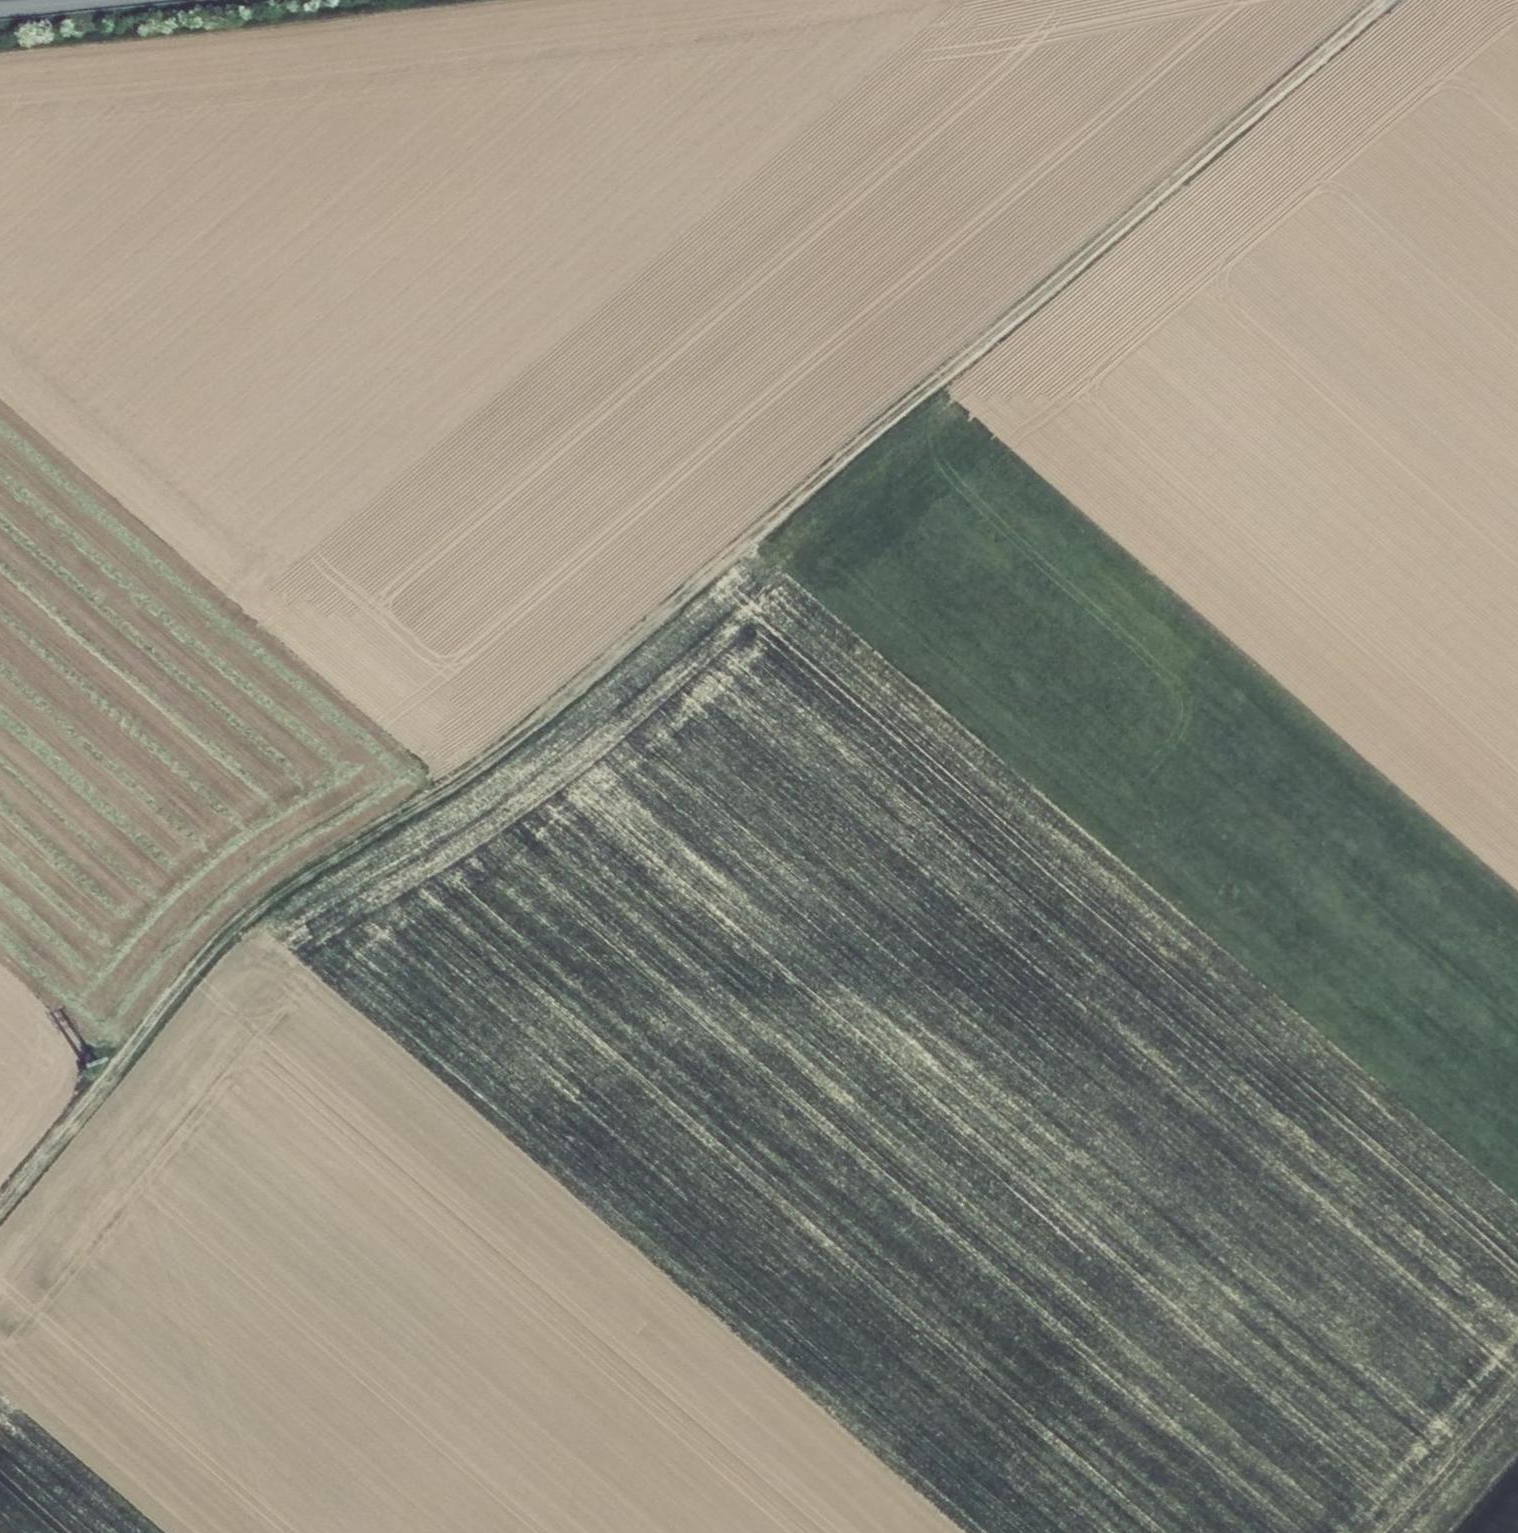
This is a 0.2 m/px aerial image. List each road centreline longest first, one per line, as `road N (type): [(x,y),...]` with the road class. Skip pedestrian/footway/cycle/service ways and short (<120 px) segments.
road 1 (track): [(0,1204),(225,935),(405,825),(1387,0)]

